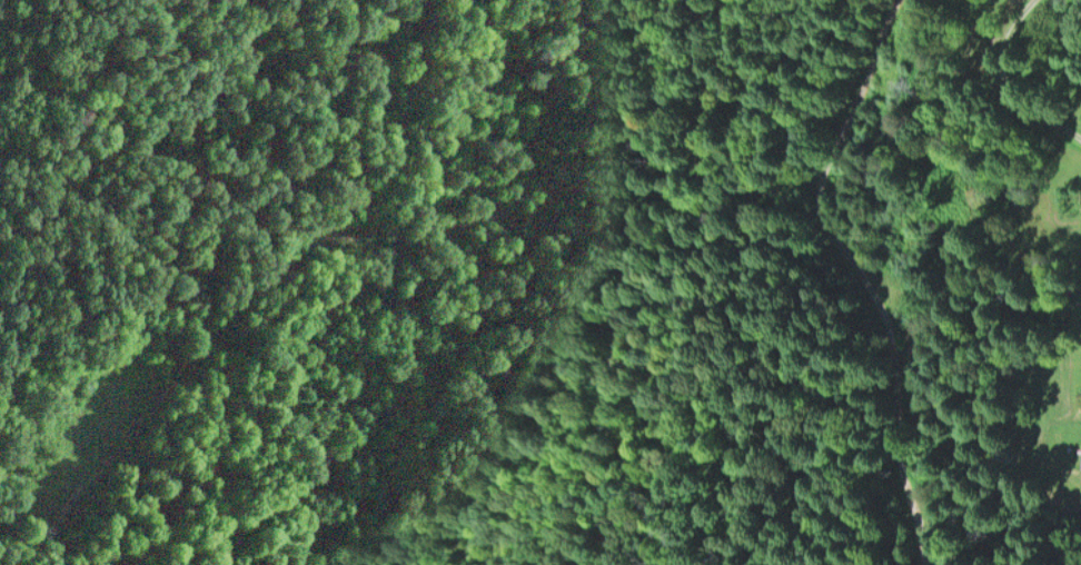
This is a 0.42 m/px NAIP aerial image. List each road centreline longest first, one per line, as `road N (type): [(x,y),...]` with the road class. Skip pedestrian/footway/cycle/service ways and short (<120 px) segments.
road 1 (residential): [(900,0),(844,139),(814,187),(775,202),(712,207),(625,196),(523,214),(415,246),(327,238),(287,262),(180,371),(68,506),(52,564)]
road 2 (track): [(814,187),(895,329),(910,484),(935,564)]

